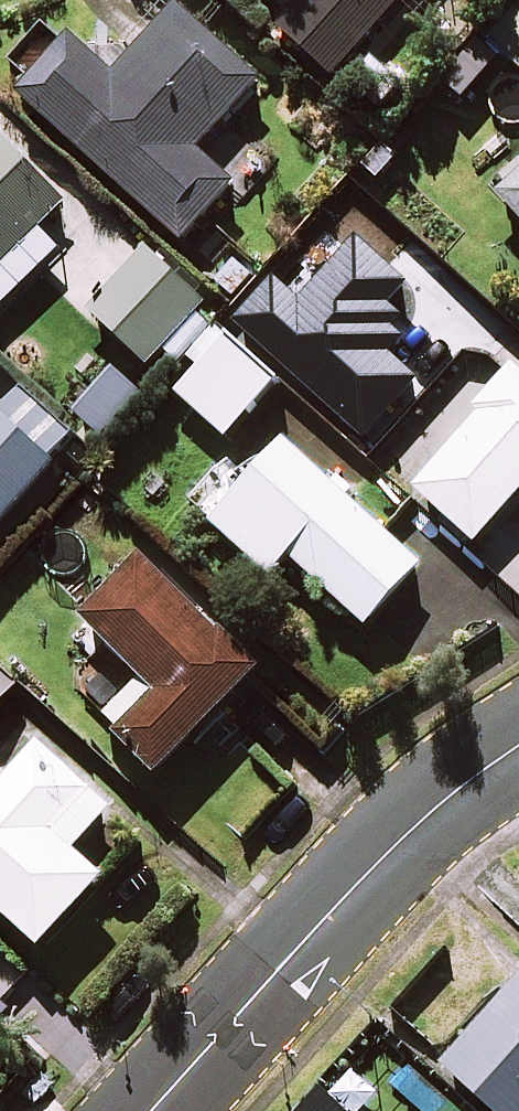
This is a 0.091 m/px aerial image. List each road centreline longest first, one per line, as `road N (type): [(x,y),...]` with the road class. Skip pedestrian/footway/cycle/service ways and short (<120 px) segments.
road 1 (tertiary): [(150,1110),(405,841),(518,746)]

